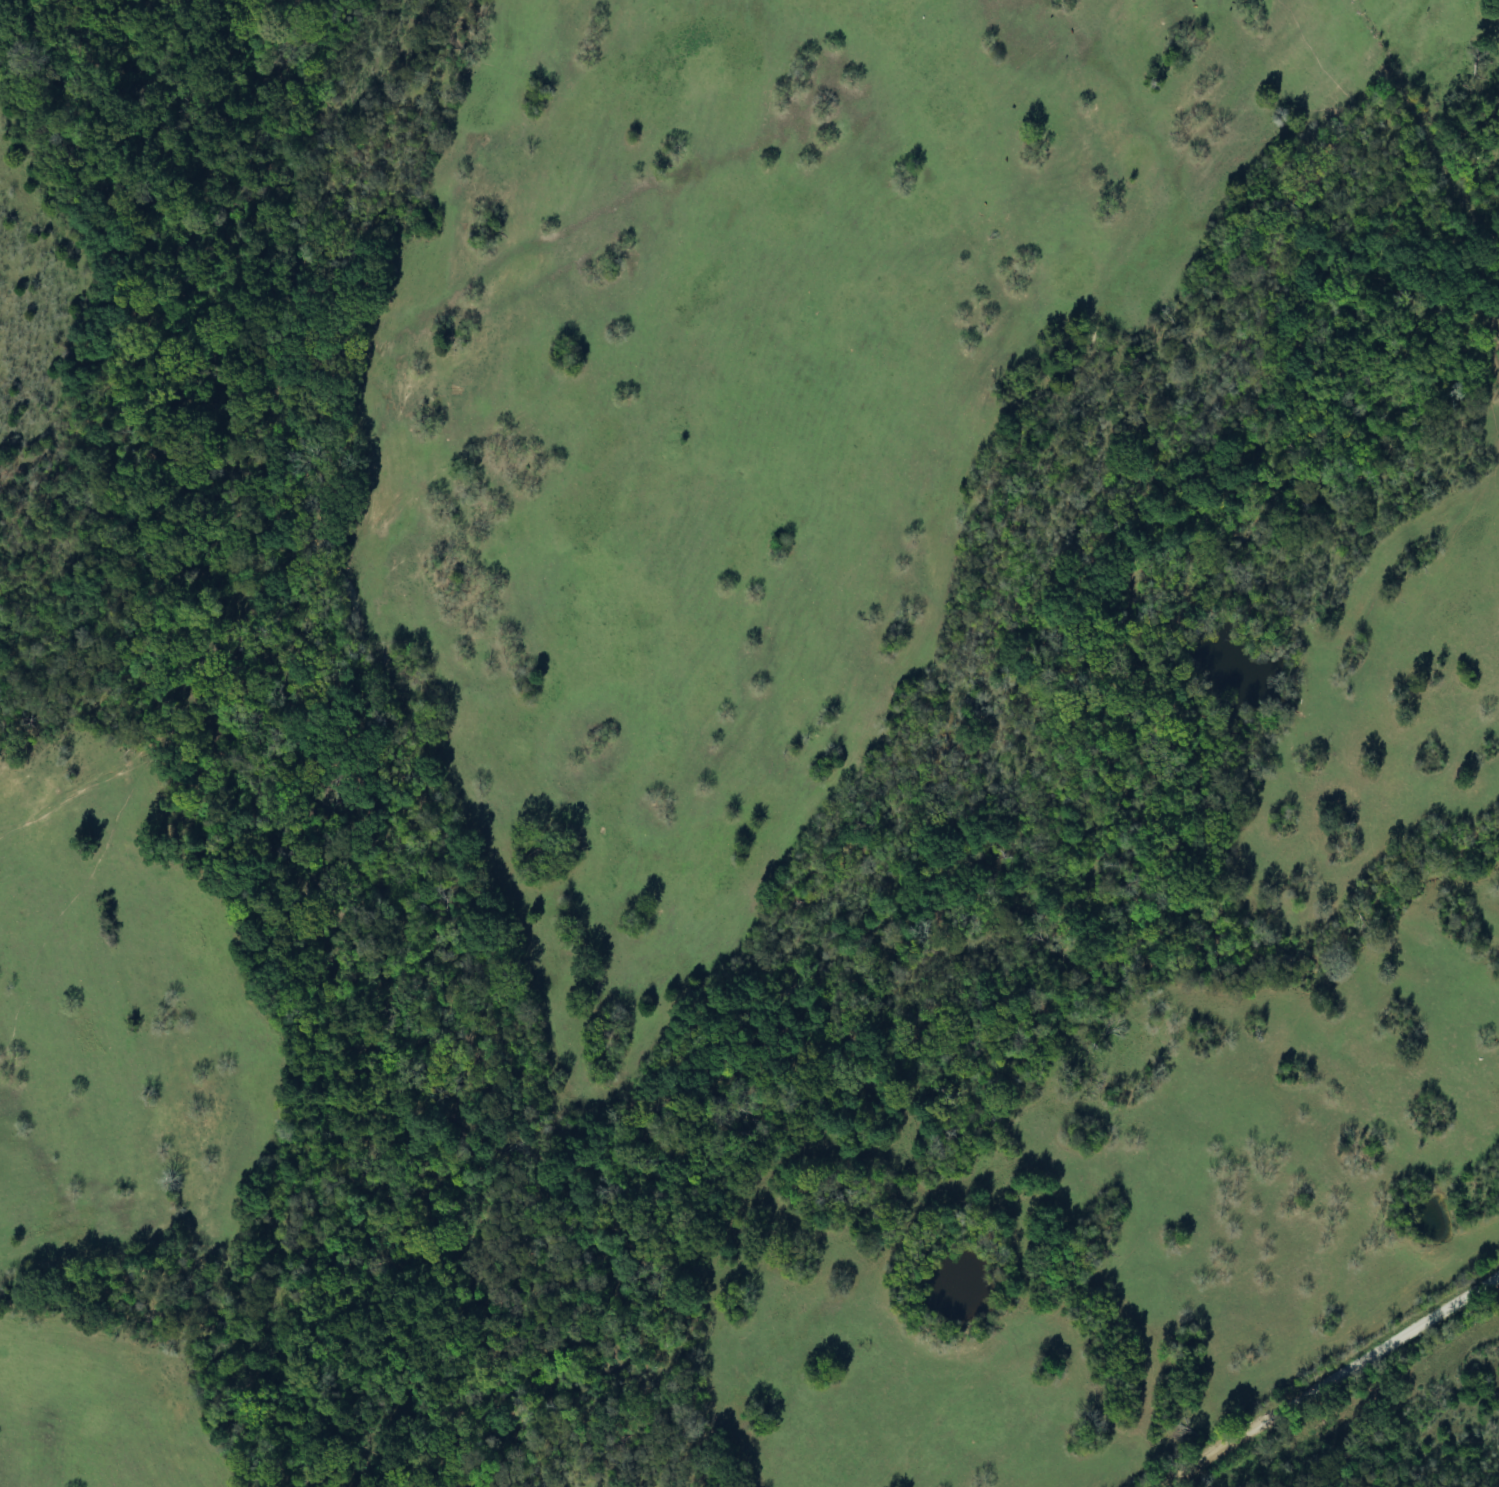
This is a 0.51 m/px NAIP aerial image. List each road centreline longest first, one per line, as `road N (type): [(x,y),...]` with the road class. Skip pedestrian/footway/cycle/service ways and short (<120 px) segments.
road 1 (residential): [(1172,1486),(1498,1281)]

